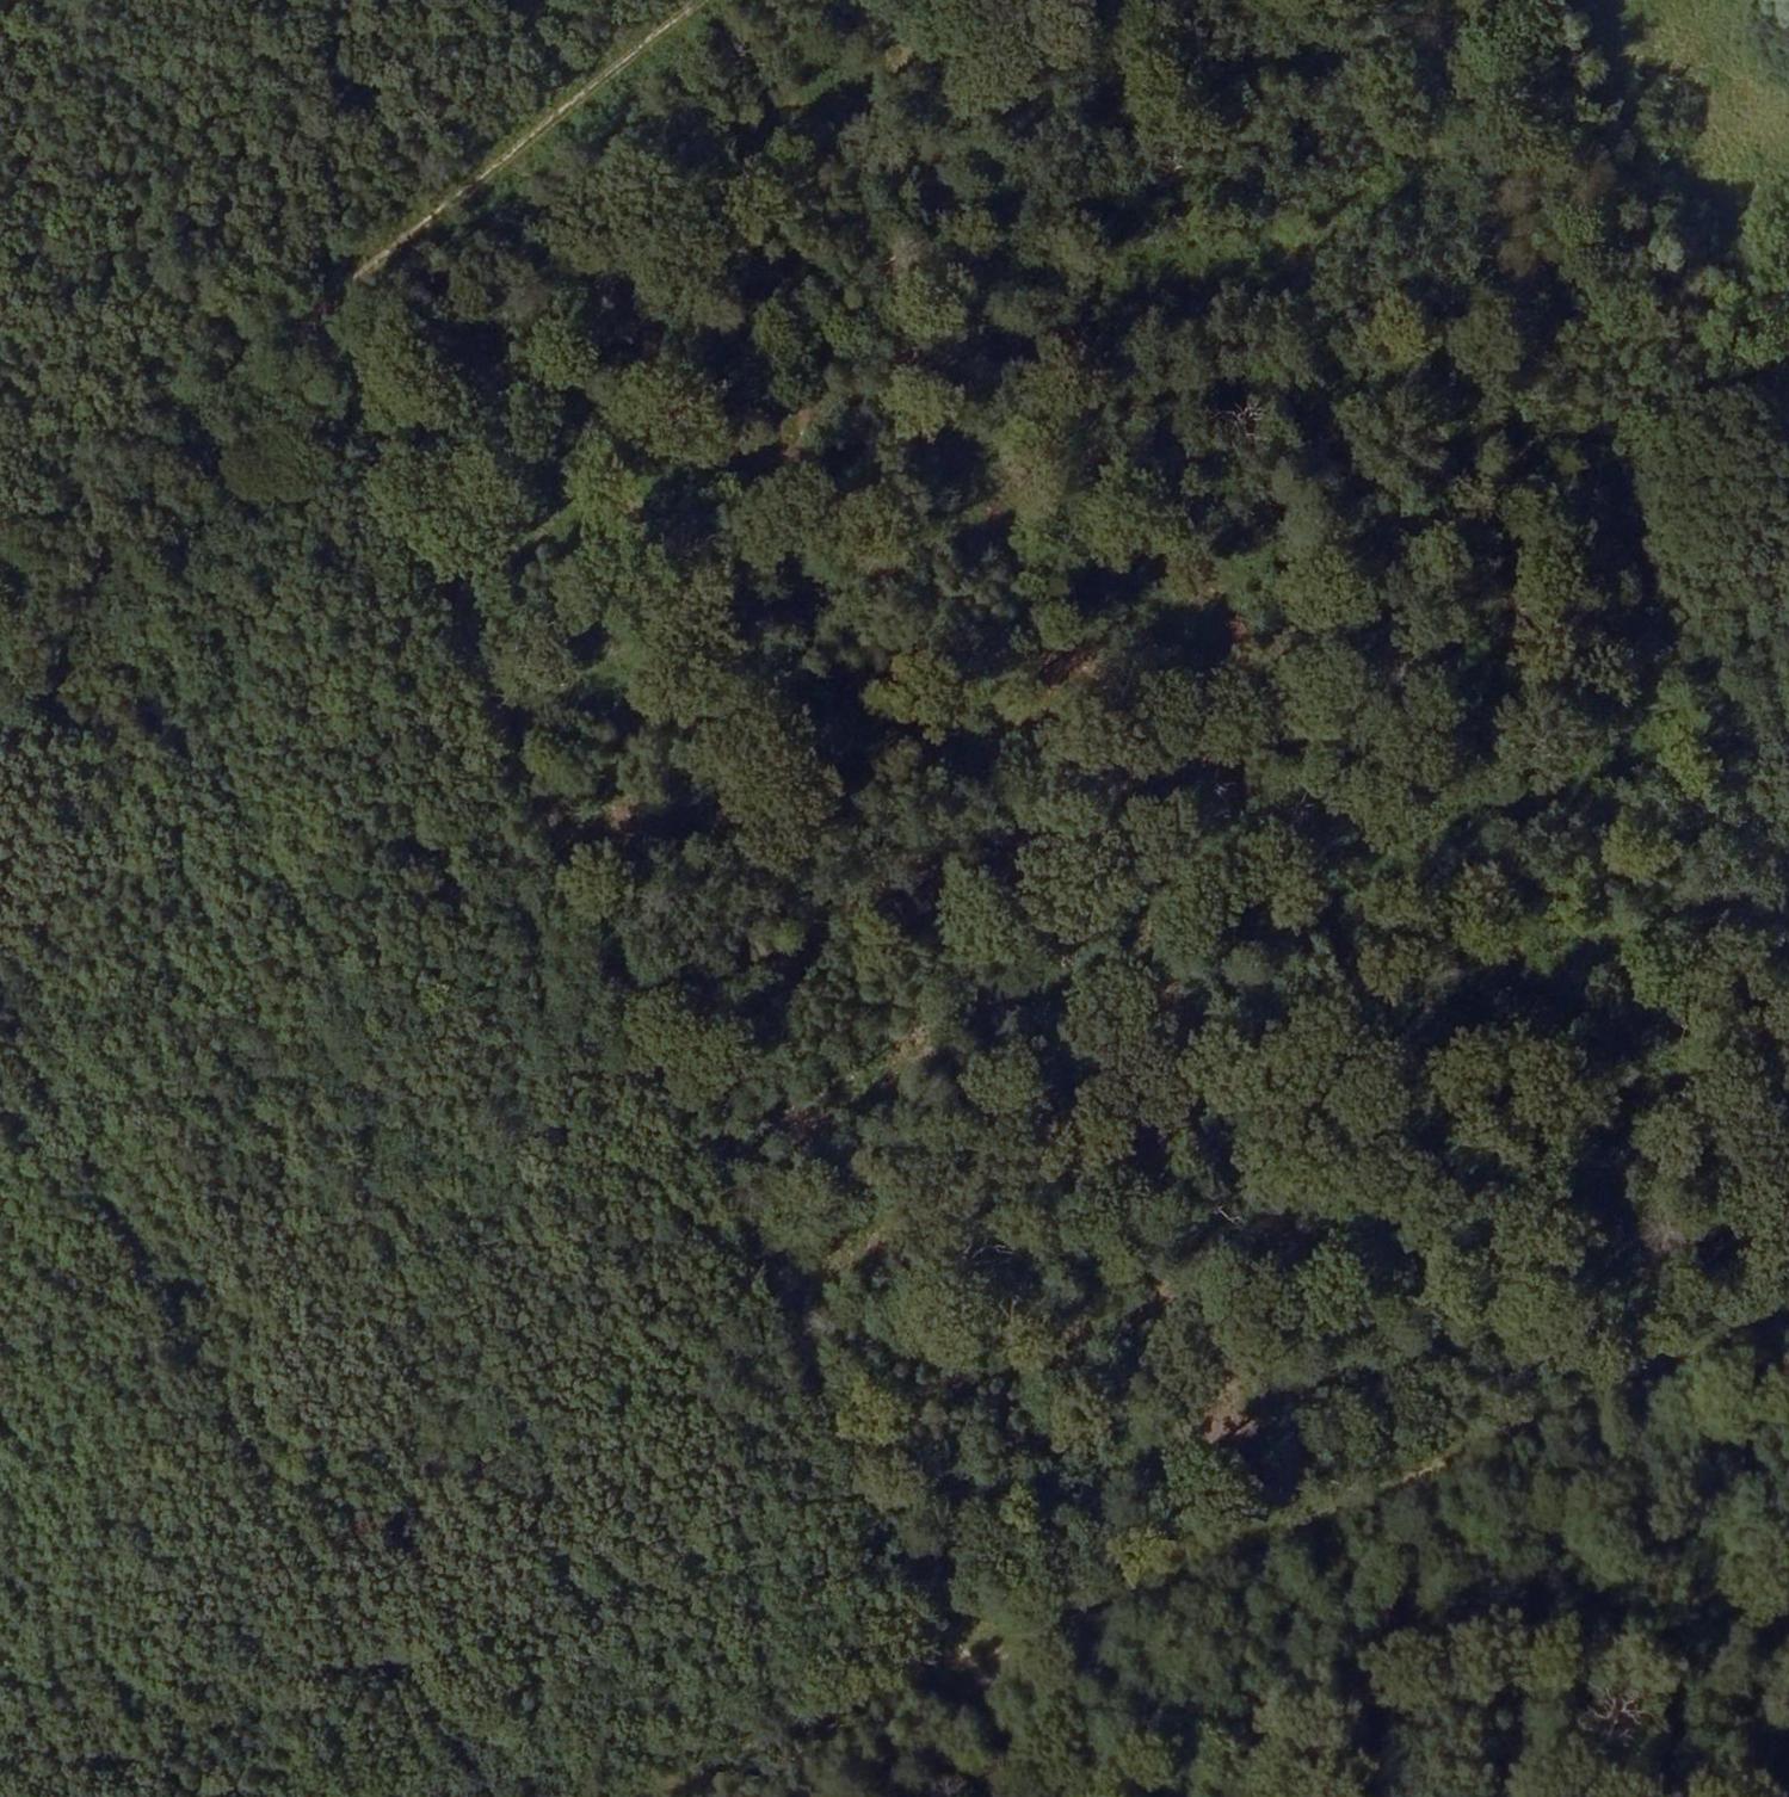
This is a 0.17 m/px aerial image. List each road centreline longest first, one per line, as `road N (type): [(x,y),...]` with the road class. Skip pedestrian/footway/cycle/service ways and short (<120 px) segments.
road 1 (track): [(984,1682),(343,319)]
road 2 (track): [(725,0),(343,319),(0,589)]

